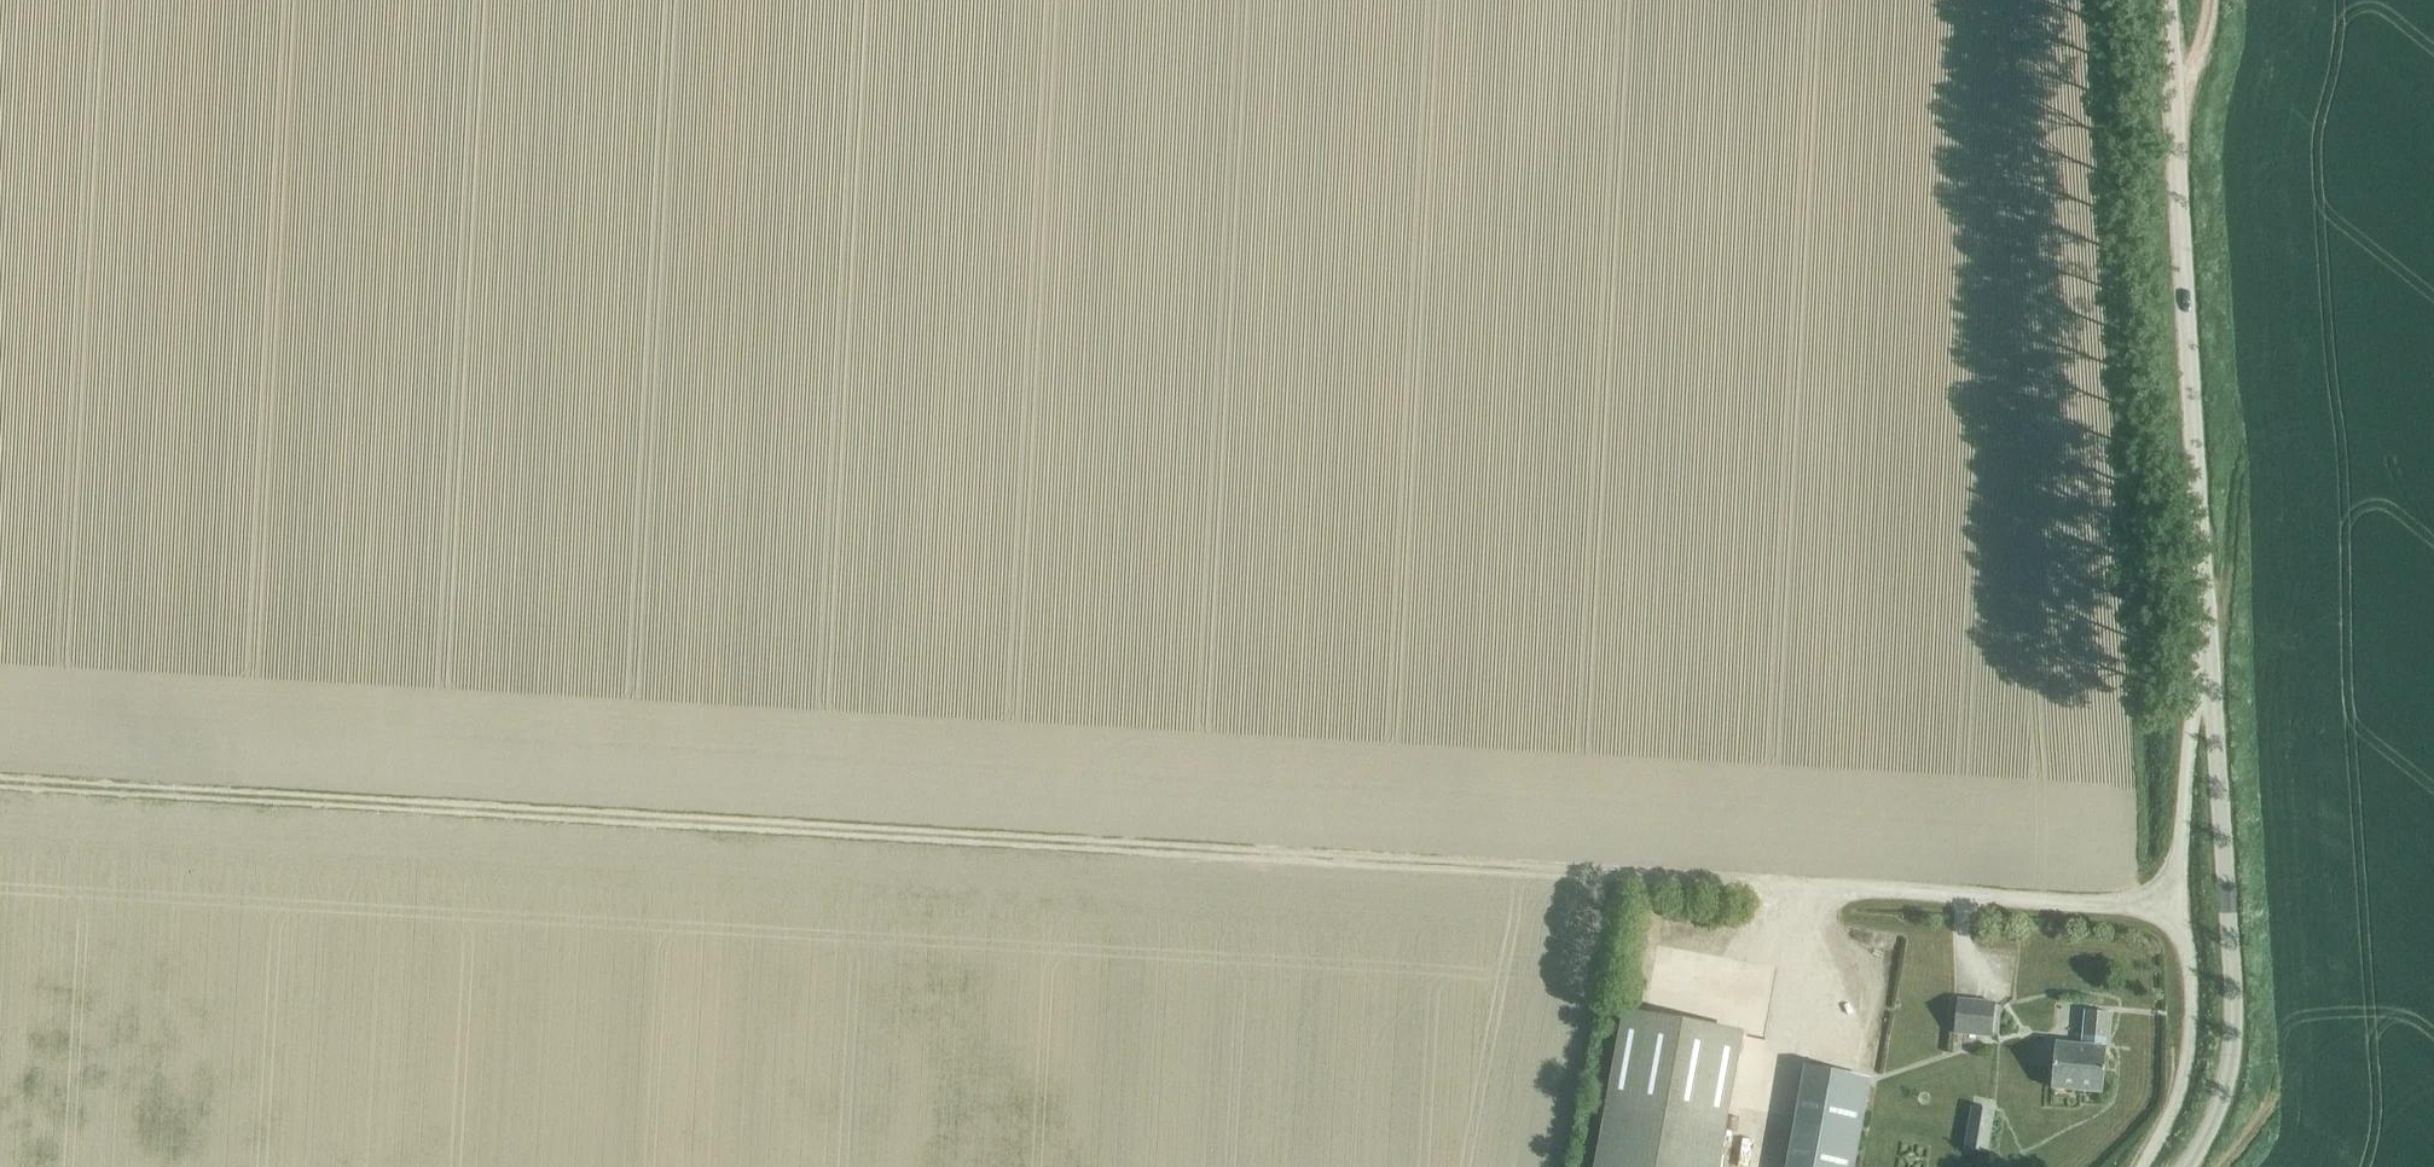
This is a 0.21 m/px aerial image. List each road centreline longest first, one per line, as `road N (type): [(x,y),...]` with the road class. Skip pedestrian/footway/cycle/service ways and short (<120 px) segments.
road 1 (unclassified): [(2181,1166),(2224,1086),(2234,1018),(2169,0)]

